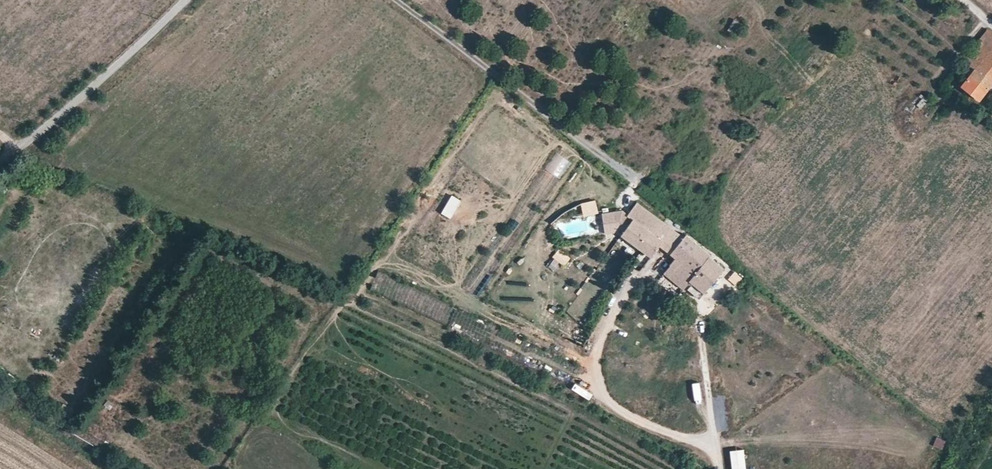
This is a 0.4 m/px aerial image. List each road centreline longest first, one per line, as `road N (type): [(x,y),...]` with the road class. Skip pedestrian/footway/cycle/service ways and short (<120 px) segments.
road 1 (track): [(720,468),(710,447),(620,410),(604,393),(597,345),(632,286)]
road 2 (unclassified): [(0,157),(181,0)]
road 3 (track): [(717,451),(699,322)]

